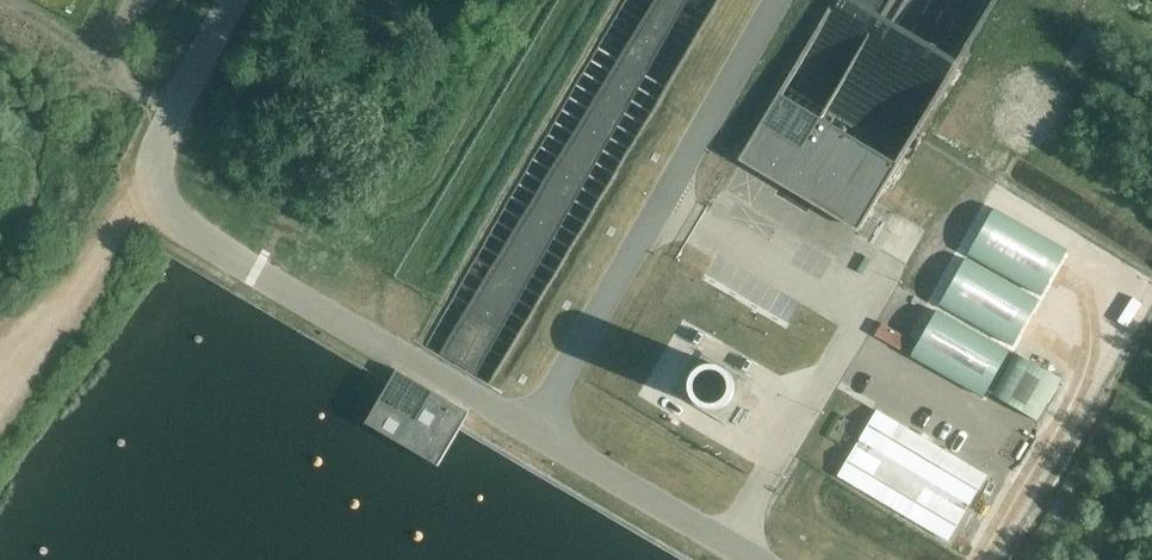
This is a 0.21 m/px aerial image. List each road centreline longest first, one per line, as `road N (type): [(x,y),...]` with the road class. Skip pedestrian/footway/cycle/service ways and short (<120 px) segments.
road 1 (motorway): [(532,559),(867,0)]
road 2 (motorway): [(629,559),(960,0)]
road 3 (motorway): [(702,0),(372,559)]
road 4 (motorway): [(646,0),(317,559)]
road 5 (track): [(165,201),(127,228),(0,355)]

